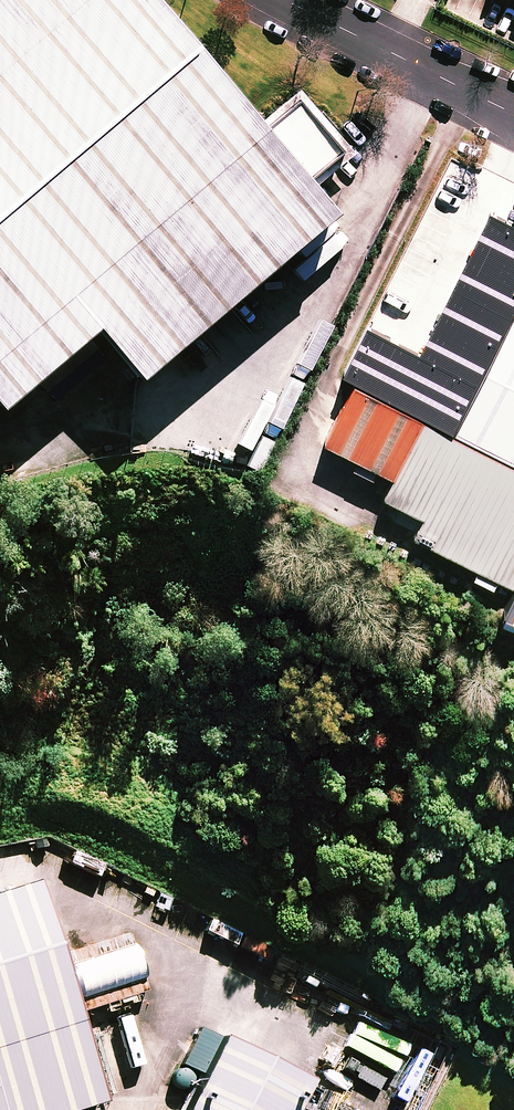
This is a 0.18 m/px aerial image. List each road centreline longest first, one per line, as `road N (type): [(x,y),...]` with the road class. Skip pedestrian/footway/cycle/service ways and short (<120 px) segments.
road 1 (residential): [(513,113),(286,0)]

